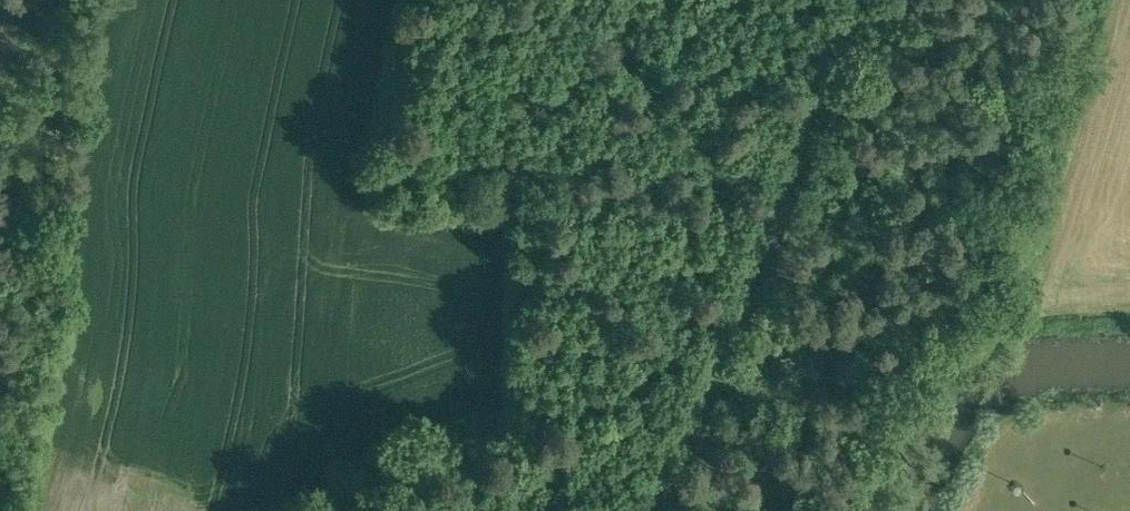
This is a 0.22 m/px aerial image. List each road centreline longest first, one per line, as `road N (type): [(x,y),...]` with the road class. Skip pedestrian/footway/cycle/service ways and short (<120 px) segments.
road 1 (unclassified): [(657,510),(689,456),(859,0)]

